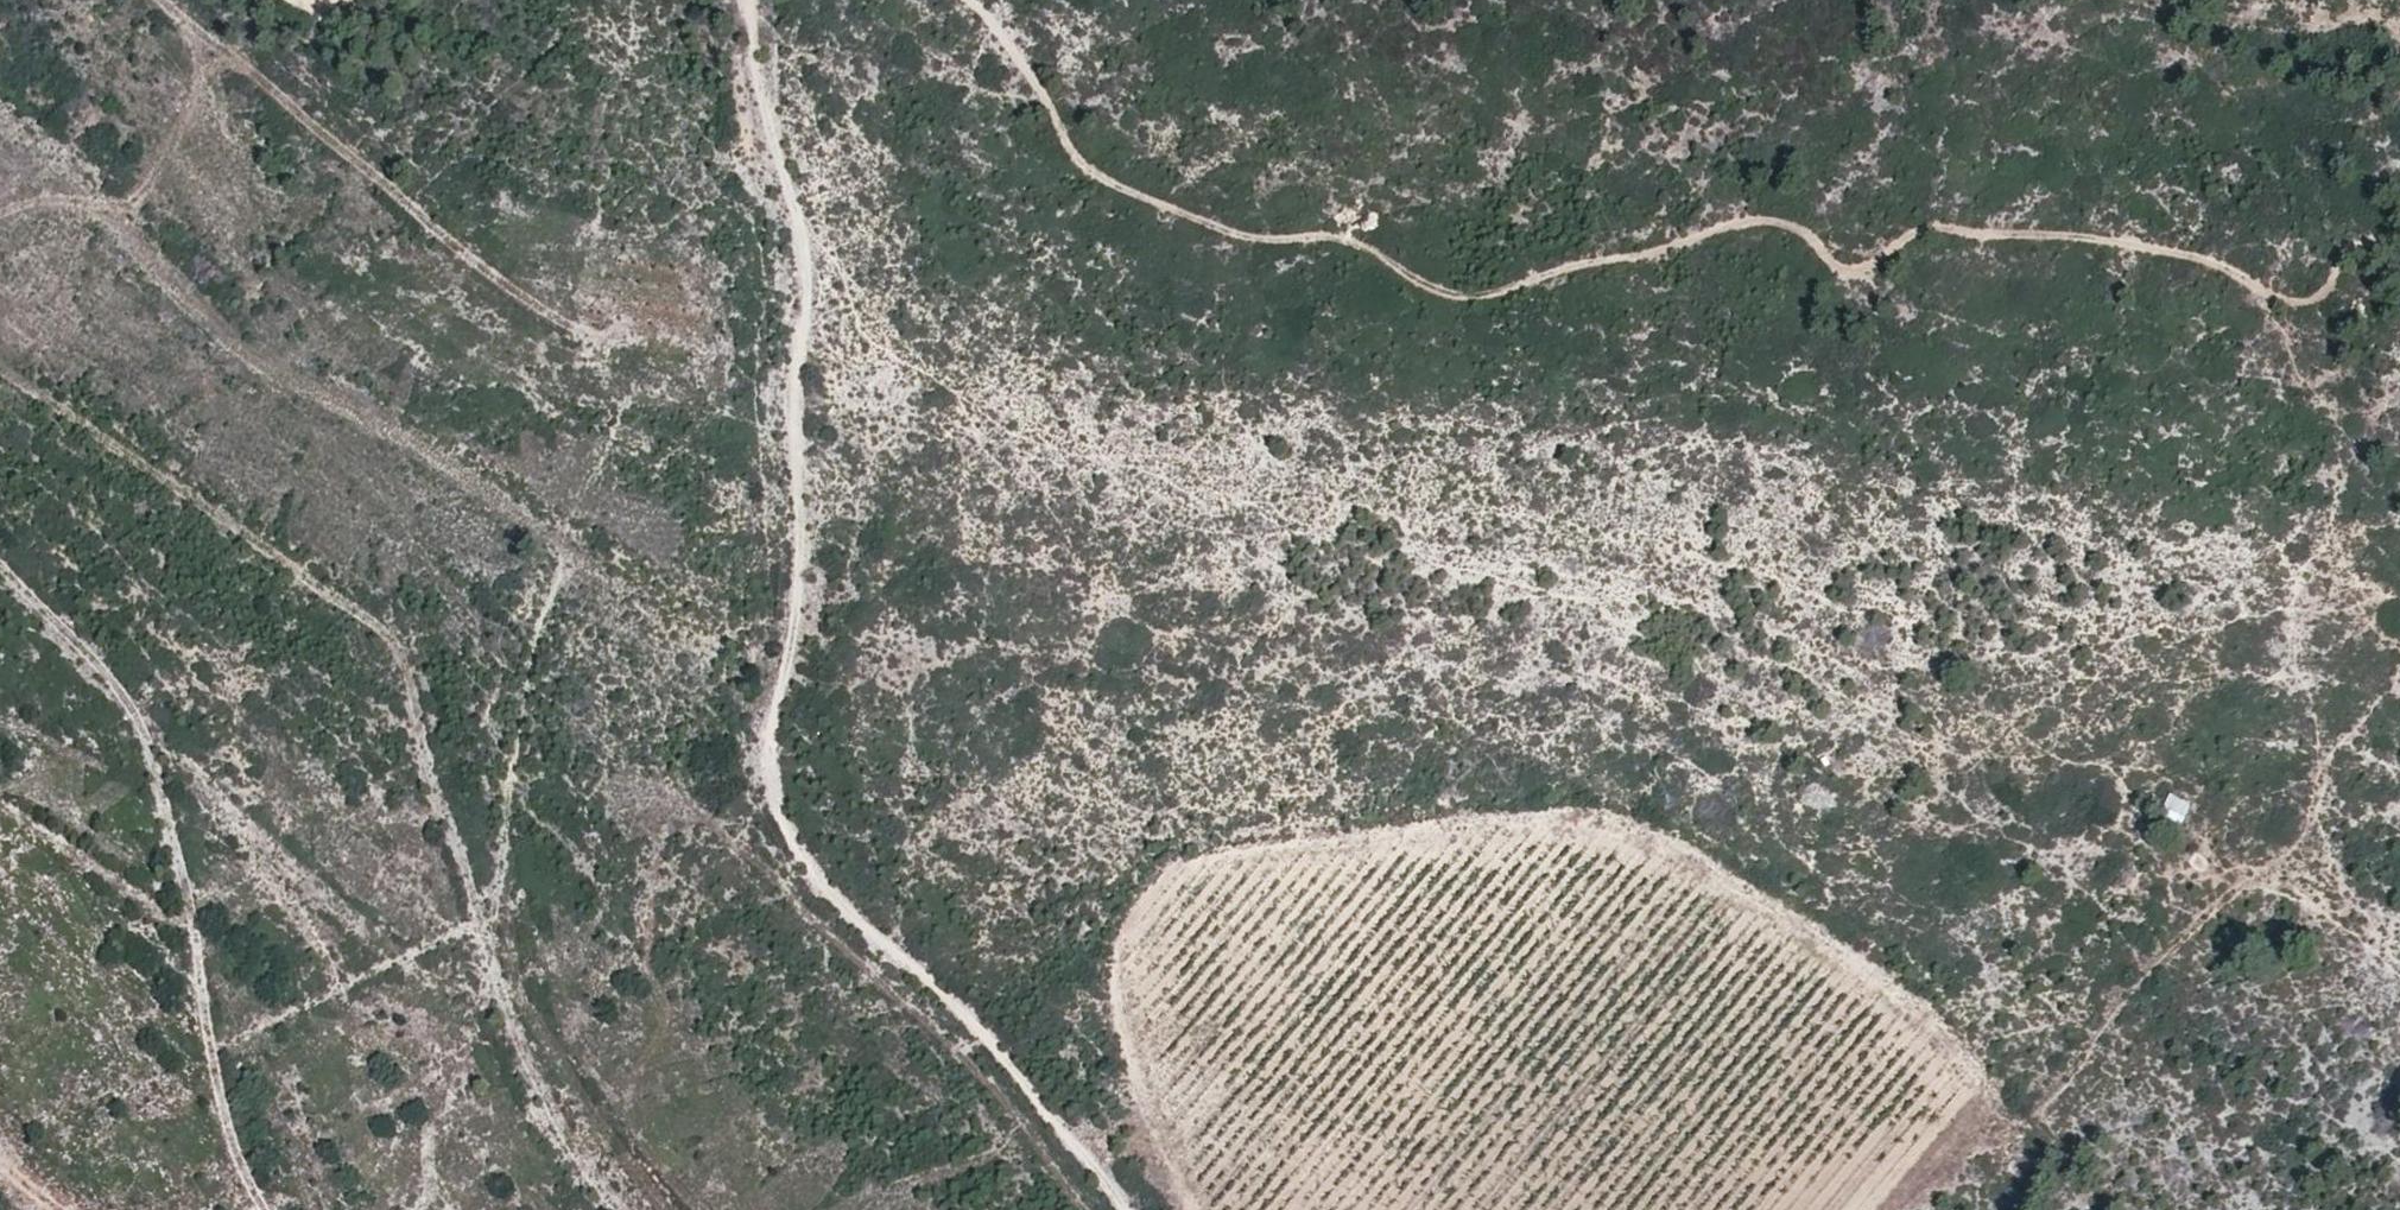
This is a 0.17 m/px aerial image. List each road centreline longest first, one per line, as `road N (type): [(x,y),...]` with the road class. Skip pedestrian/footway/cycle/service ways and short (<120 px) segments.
road 1 (track): [(2399,230),(2352,242),(2332,281),(2308,302),(2284,301),(2214,265),(2153,248),(1928,227),(1861,269),(1841,273),(1818,243),(1753,219),(1634,259),(1589,259),(1488,297),(1456,295),(1418,281),(1363,244),(1327,234),(1244,239),(1102,178),(1070,149),(1044,94),(972,0)]
road 2 (track): [(1125,1209),(958,999),(787,842),(763,758),(801,543),(794,415),(800,246),(763,111),(746,0)]
road 3 (track): [(162,0),(476,264),(580,333)]

